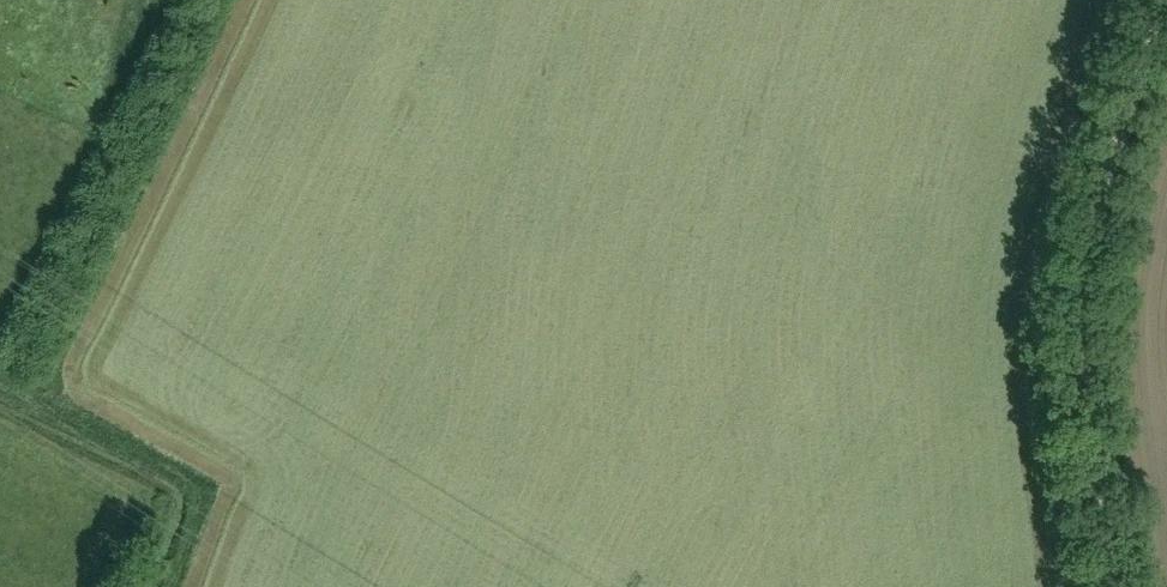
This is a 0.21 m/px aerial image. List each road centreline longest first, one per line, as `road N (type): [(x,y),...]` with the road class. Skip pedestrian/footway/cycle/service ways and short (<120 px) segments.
road 1 (track): [(1163,0),(1103,201),(1084,315),(1116,586)]

